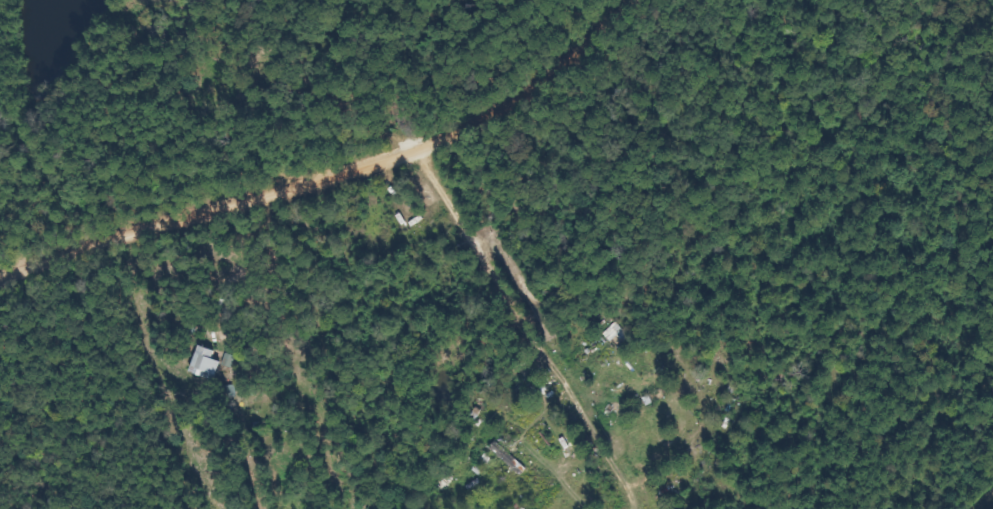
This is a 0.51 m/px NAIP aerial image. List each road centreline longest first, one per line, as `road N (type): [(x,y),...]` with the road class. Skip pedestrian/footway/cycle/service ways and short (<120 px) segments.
road 1 (residential): [(0,280),(161,213),(413,148),(542,84),(626,0)]

